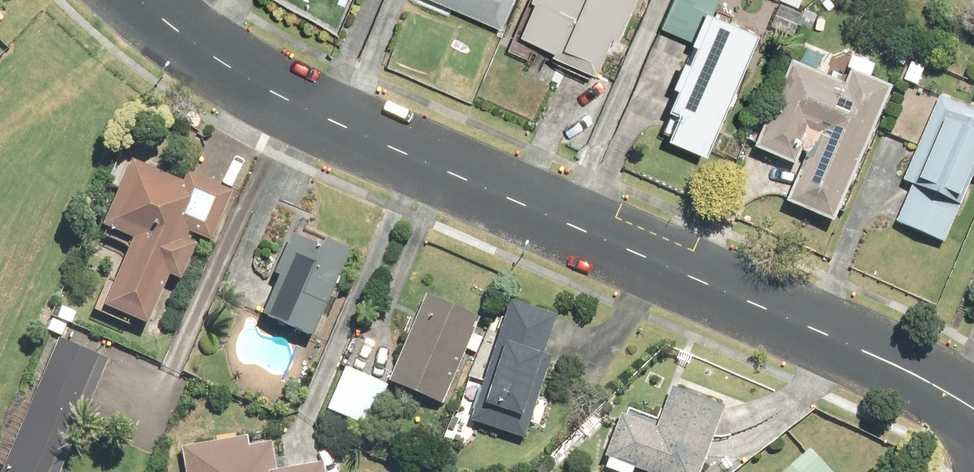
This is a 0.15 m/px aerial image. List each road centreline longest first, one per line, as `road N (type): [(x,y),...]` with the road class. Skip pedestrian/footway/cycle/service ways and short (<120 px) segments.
road 1 (tertiary): [(136,0),(235,68),(350,129),(879,357),(973,411)]

